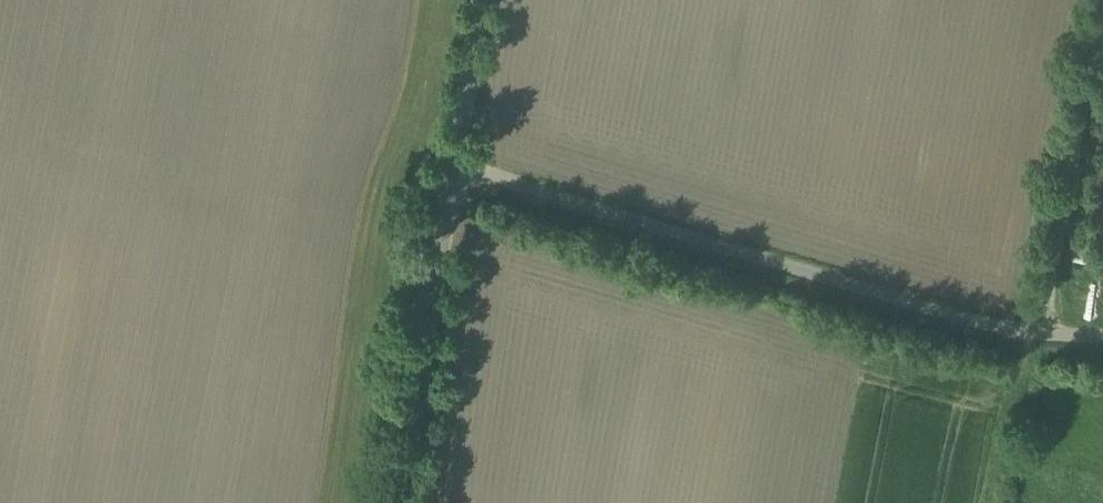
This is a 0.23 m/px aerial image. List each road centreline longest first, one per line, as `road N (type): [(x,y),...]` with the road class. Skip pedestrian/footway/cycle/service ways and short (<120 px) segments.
road 1 (unclassified): [(459,176),(986,330),(1102,338)]
road 2 (unclassified): [(459,176),(403,502)]
road 3 (track): [(1045,335),(1102,19)]
road 4 (unclassified): [(486,0),(459,176)]

